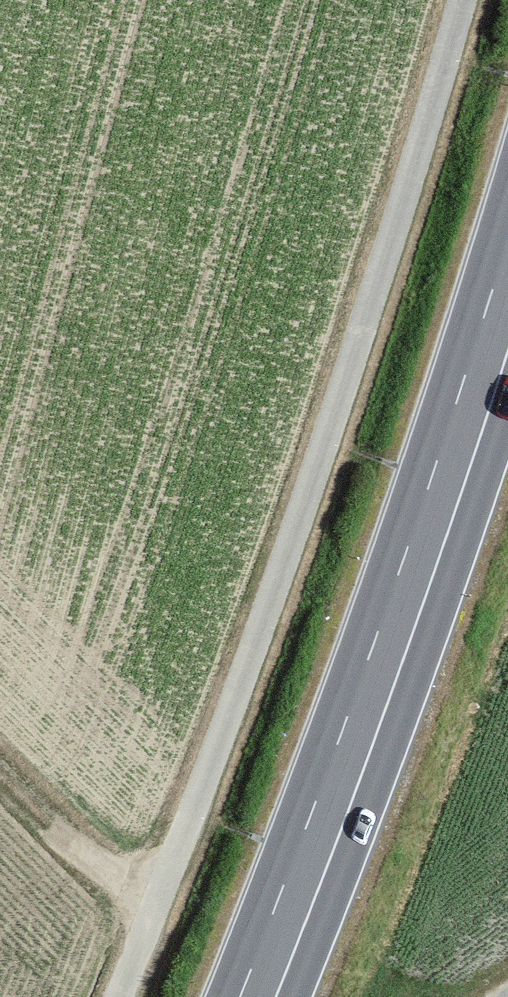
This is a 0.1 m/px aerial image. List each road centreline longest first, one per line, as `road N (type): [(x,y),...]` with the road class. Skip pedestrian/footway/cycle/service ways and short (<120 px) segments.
road 1 (track): [(463,0),(294,534),(119,996)]
road 2 (primary): [(507,295),(358,737),(258,996)]

